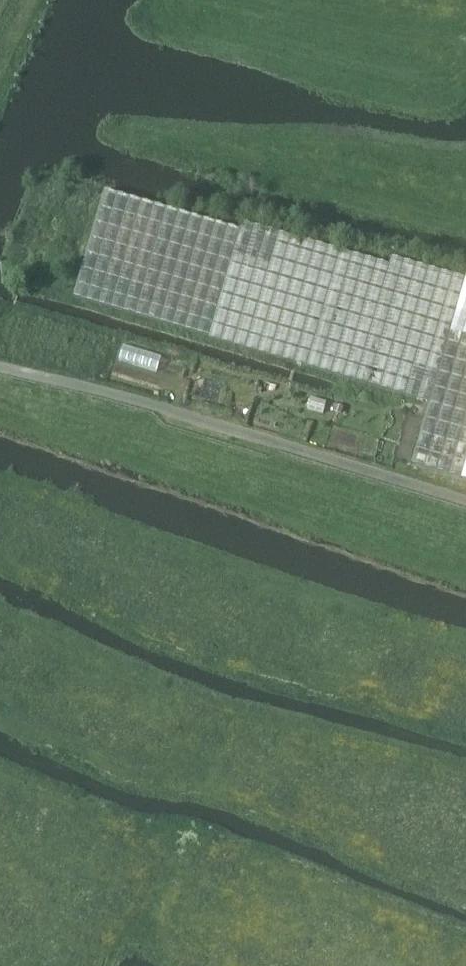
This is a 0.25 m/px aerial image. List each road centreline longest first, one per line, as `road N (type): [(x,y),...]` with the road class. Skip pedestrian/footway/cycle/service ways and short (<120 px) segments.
road 1 (unclassified): [(465,502),(0,367)]

